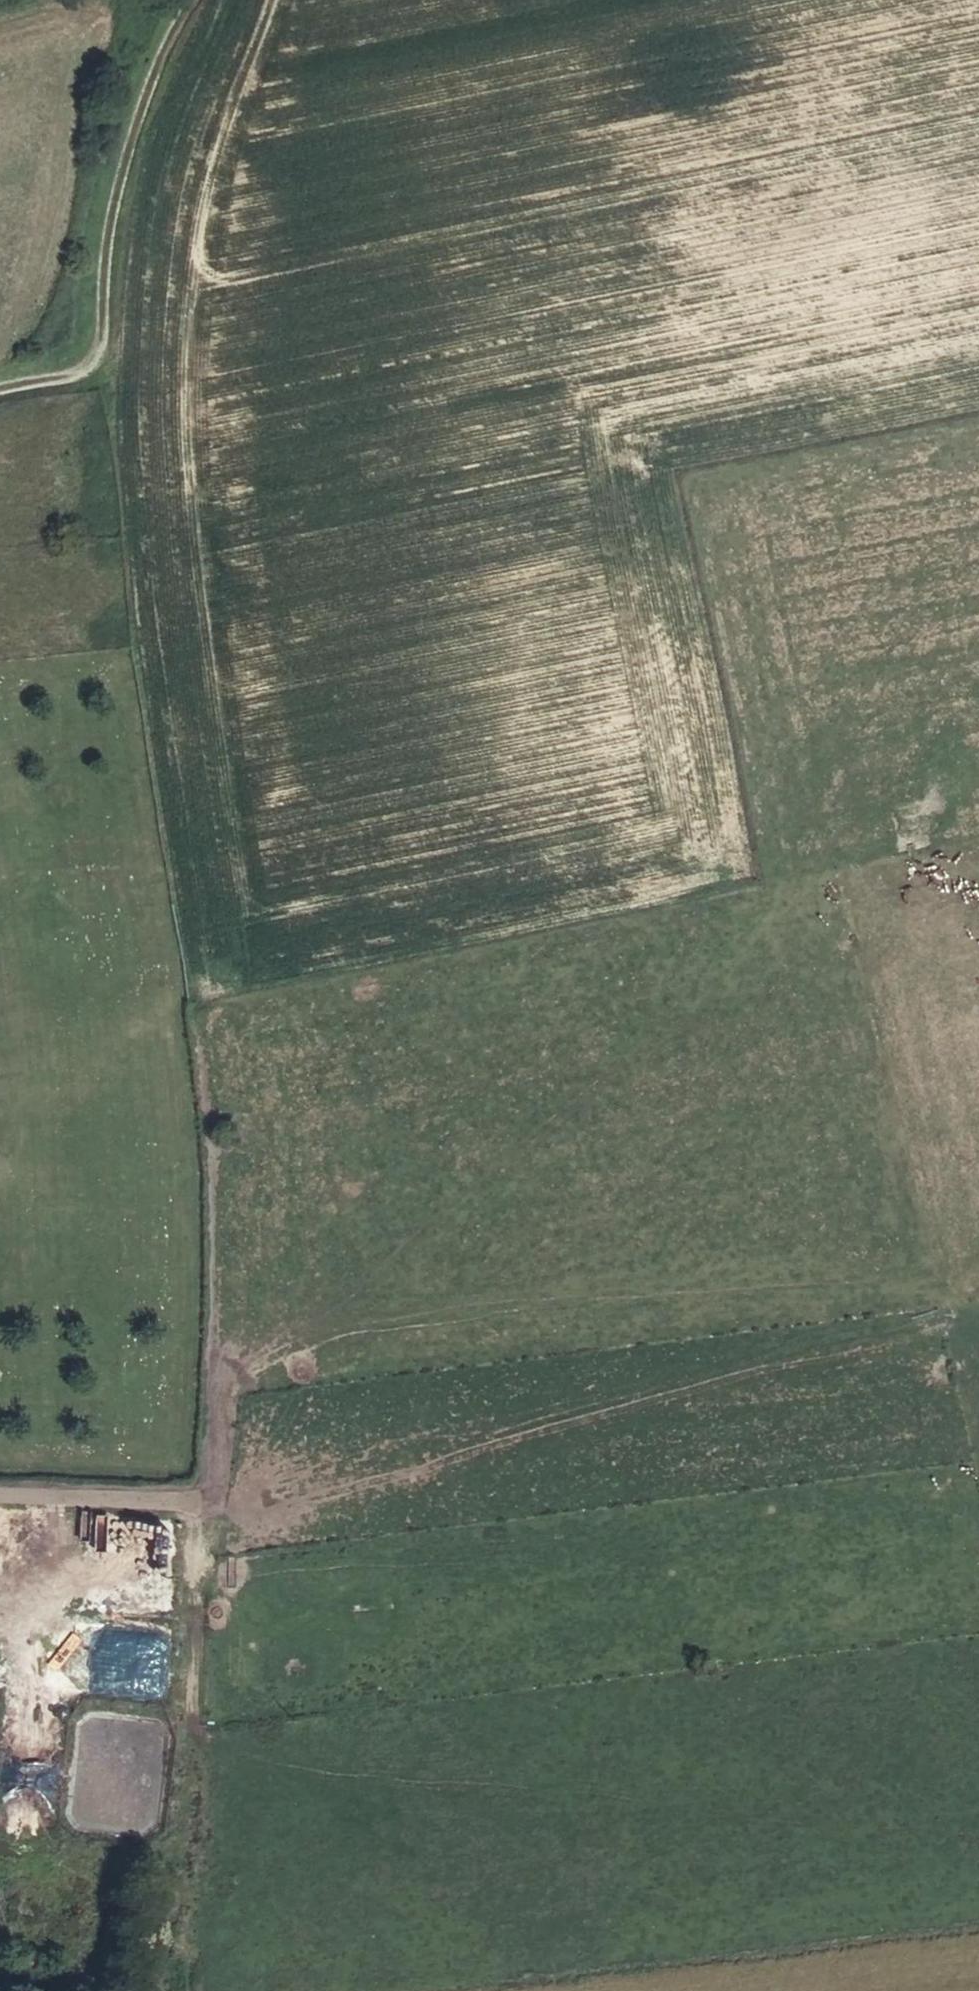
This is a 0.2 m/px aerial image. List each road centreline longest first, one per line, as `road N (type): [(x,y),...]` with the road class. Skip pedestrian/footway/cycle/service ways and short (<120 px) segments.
road 1 (track): [(185,0),(145,93),(109,218),(99,335),(86,362),(63,375),(0,386)]

